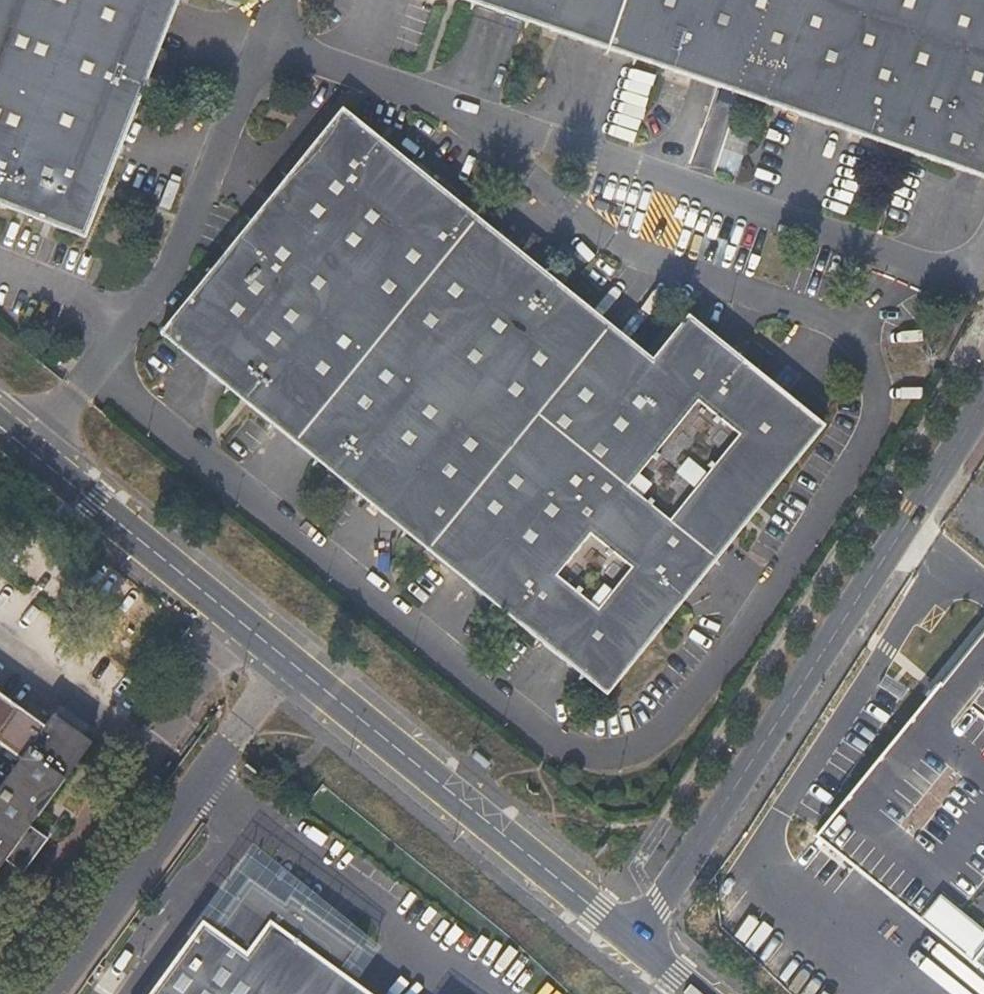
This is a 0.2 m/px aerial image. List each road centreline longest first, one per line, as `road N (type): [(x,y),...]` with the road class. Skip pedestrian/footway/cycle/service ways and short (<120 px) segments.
road 1 (secondary): [(635,940),(0,427)]
road 2 (residential): [(635,940),(983,401)]

